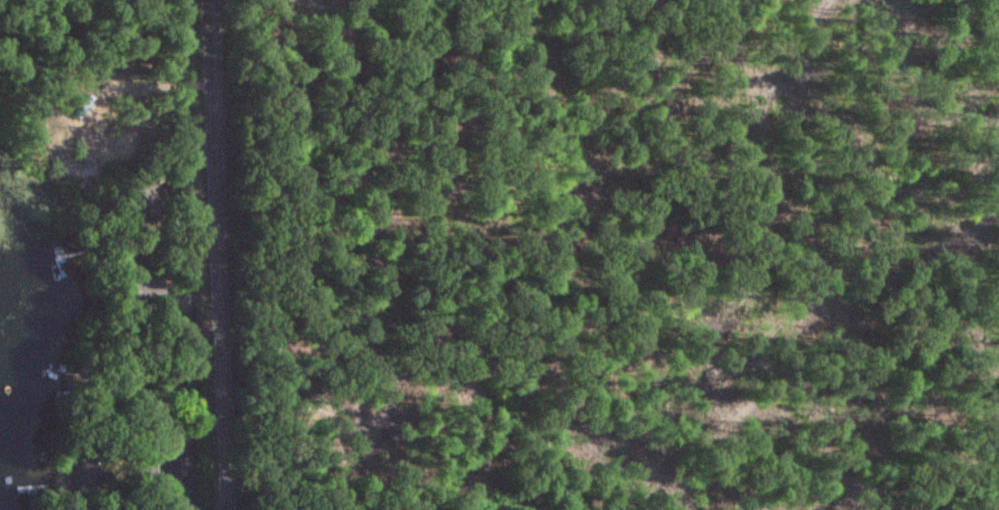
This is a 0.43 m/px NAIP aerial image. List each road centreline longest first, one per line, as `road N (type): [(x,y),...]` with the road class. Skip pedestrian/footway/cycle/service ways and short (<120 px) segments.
road 1 (tertiary): [(224,509),(199,0)]

